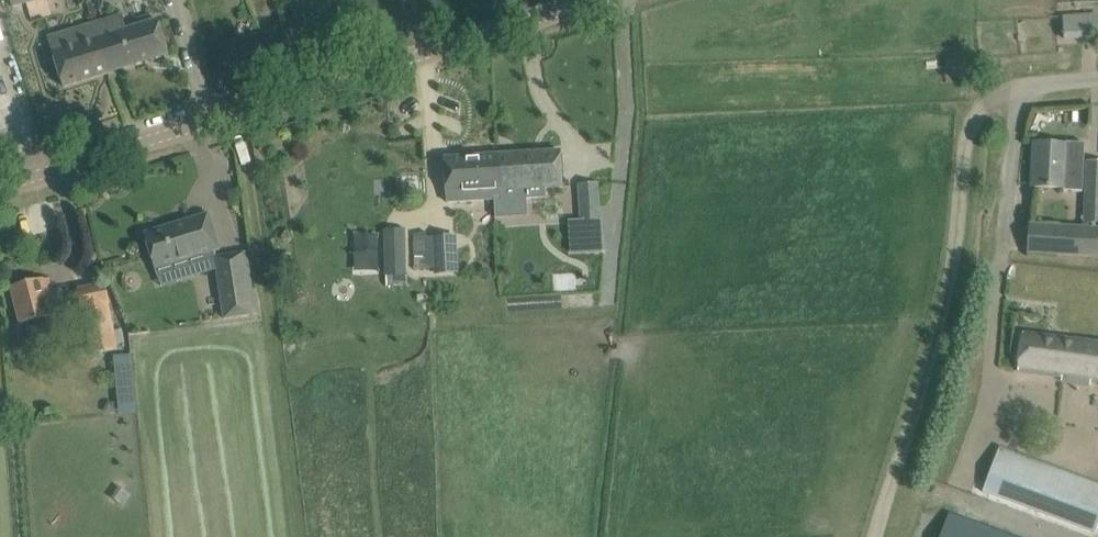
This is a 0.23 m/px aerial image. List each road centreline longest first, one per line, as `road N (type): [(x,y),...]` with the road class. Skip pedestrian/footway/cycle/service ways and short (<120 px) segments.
road 1 (tertiary): [(0,189),(594,0)]
road 2 (unclassified): [(1002,256),(1024,87),(1097,80)]

